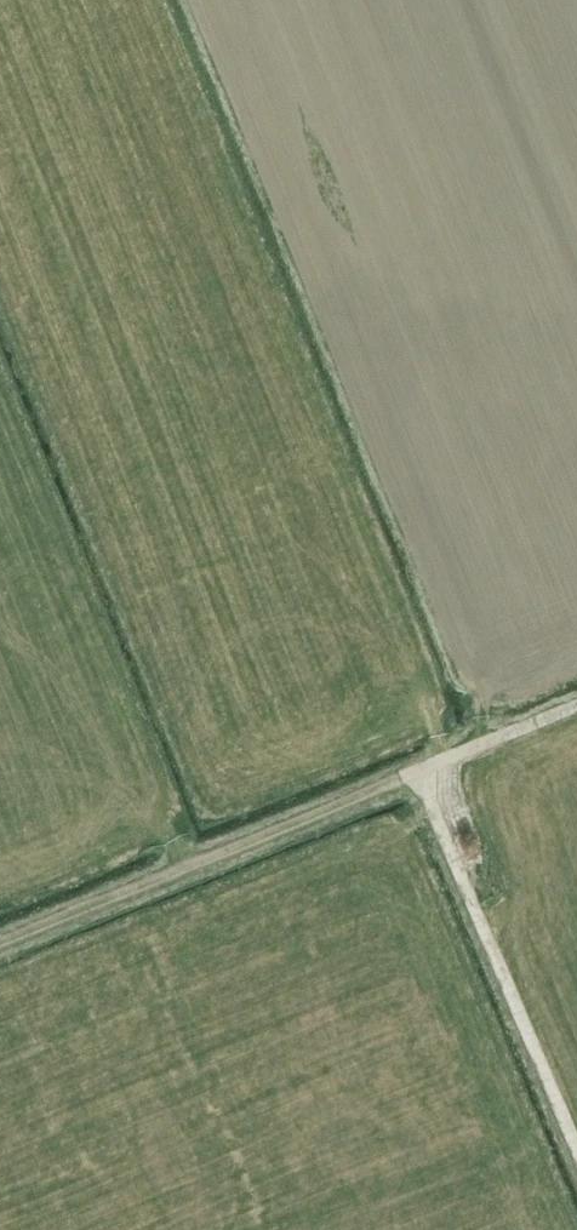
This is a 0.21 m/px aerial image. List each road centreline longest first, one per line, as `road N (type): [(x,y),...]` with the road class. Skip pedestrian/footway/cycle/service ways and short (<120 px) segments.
road 1 (unclassified): [(0,939),(576,703)]

